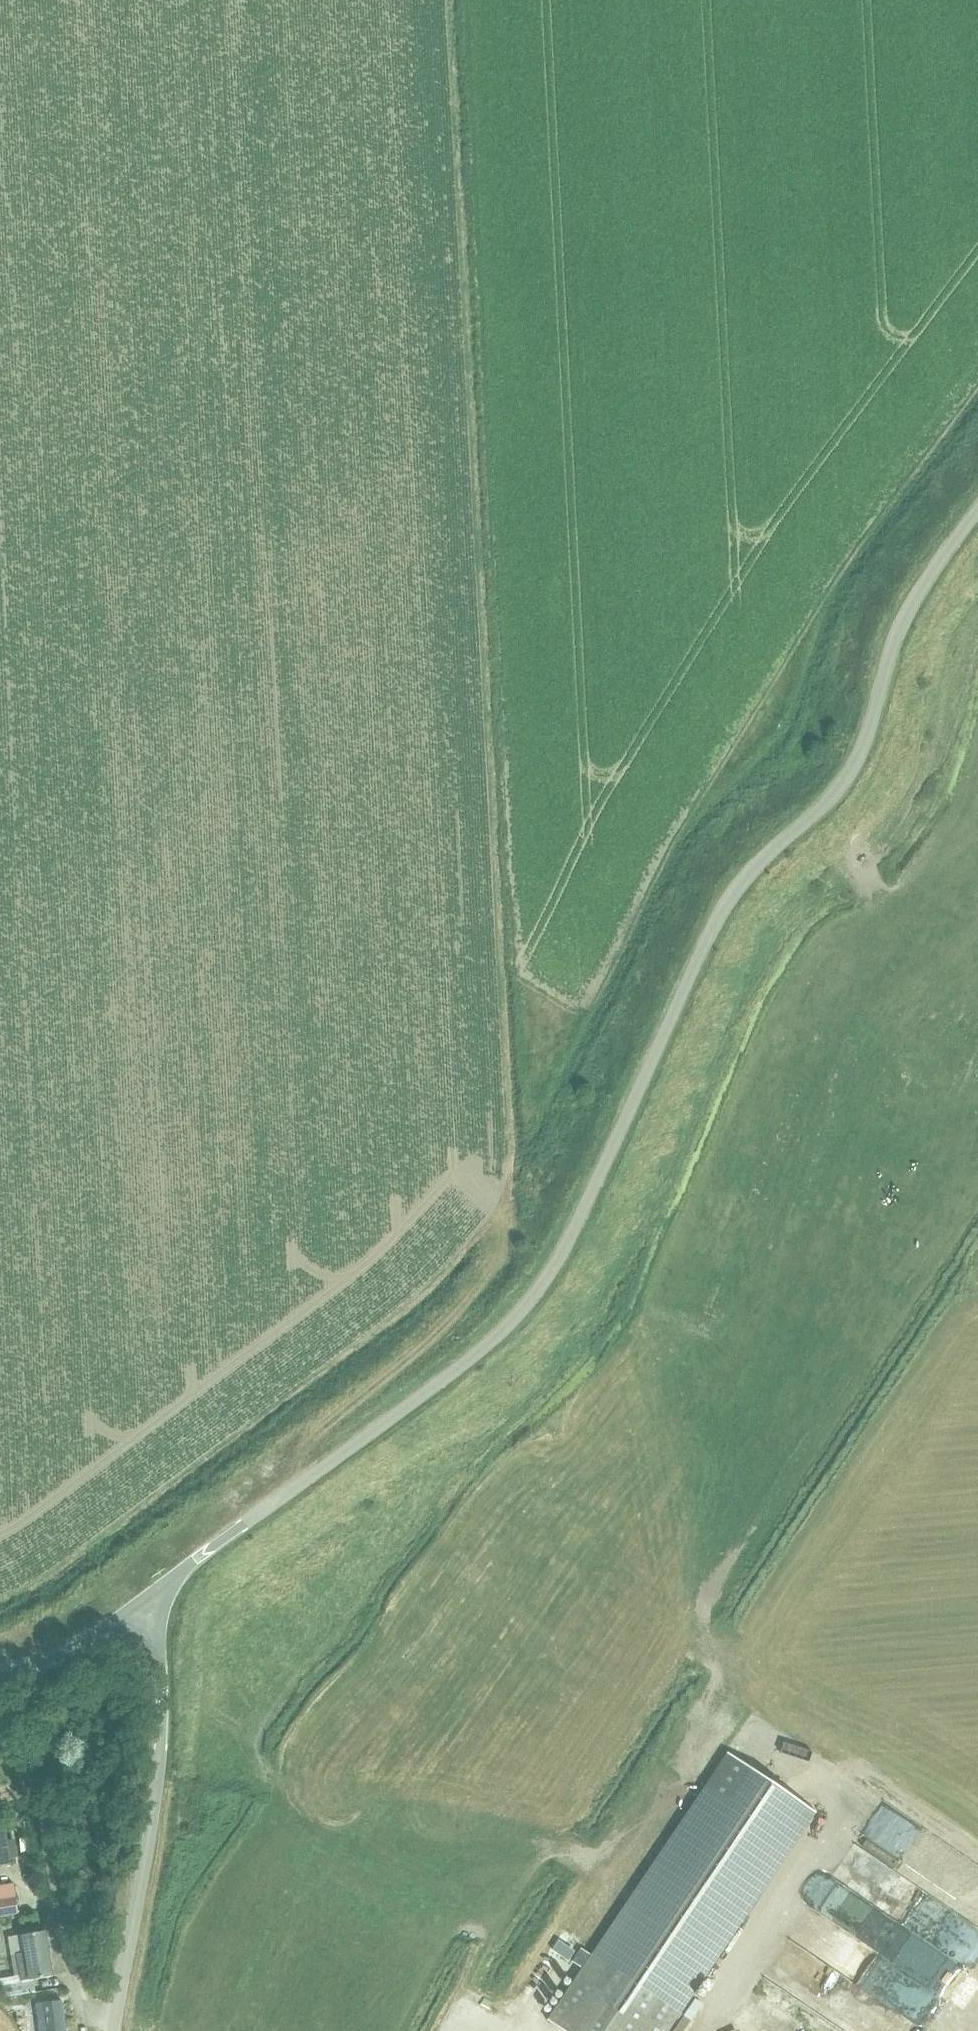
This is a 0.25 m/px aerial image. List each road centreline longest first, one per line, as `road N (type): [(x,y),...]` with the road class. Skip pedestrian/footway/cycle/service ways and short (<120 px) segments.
road 1 (tertiary): [(141,1608),(518,1323),(561,1255),(725,905),(845,783),(900,628),(977,511)]
road 2 (tertiary): [(113,2030),(162,1740),(164,1681),(141,1608)]
road 3 (unclassified): [(0,1672),(82,1648),(141,1608)]

